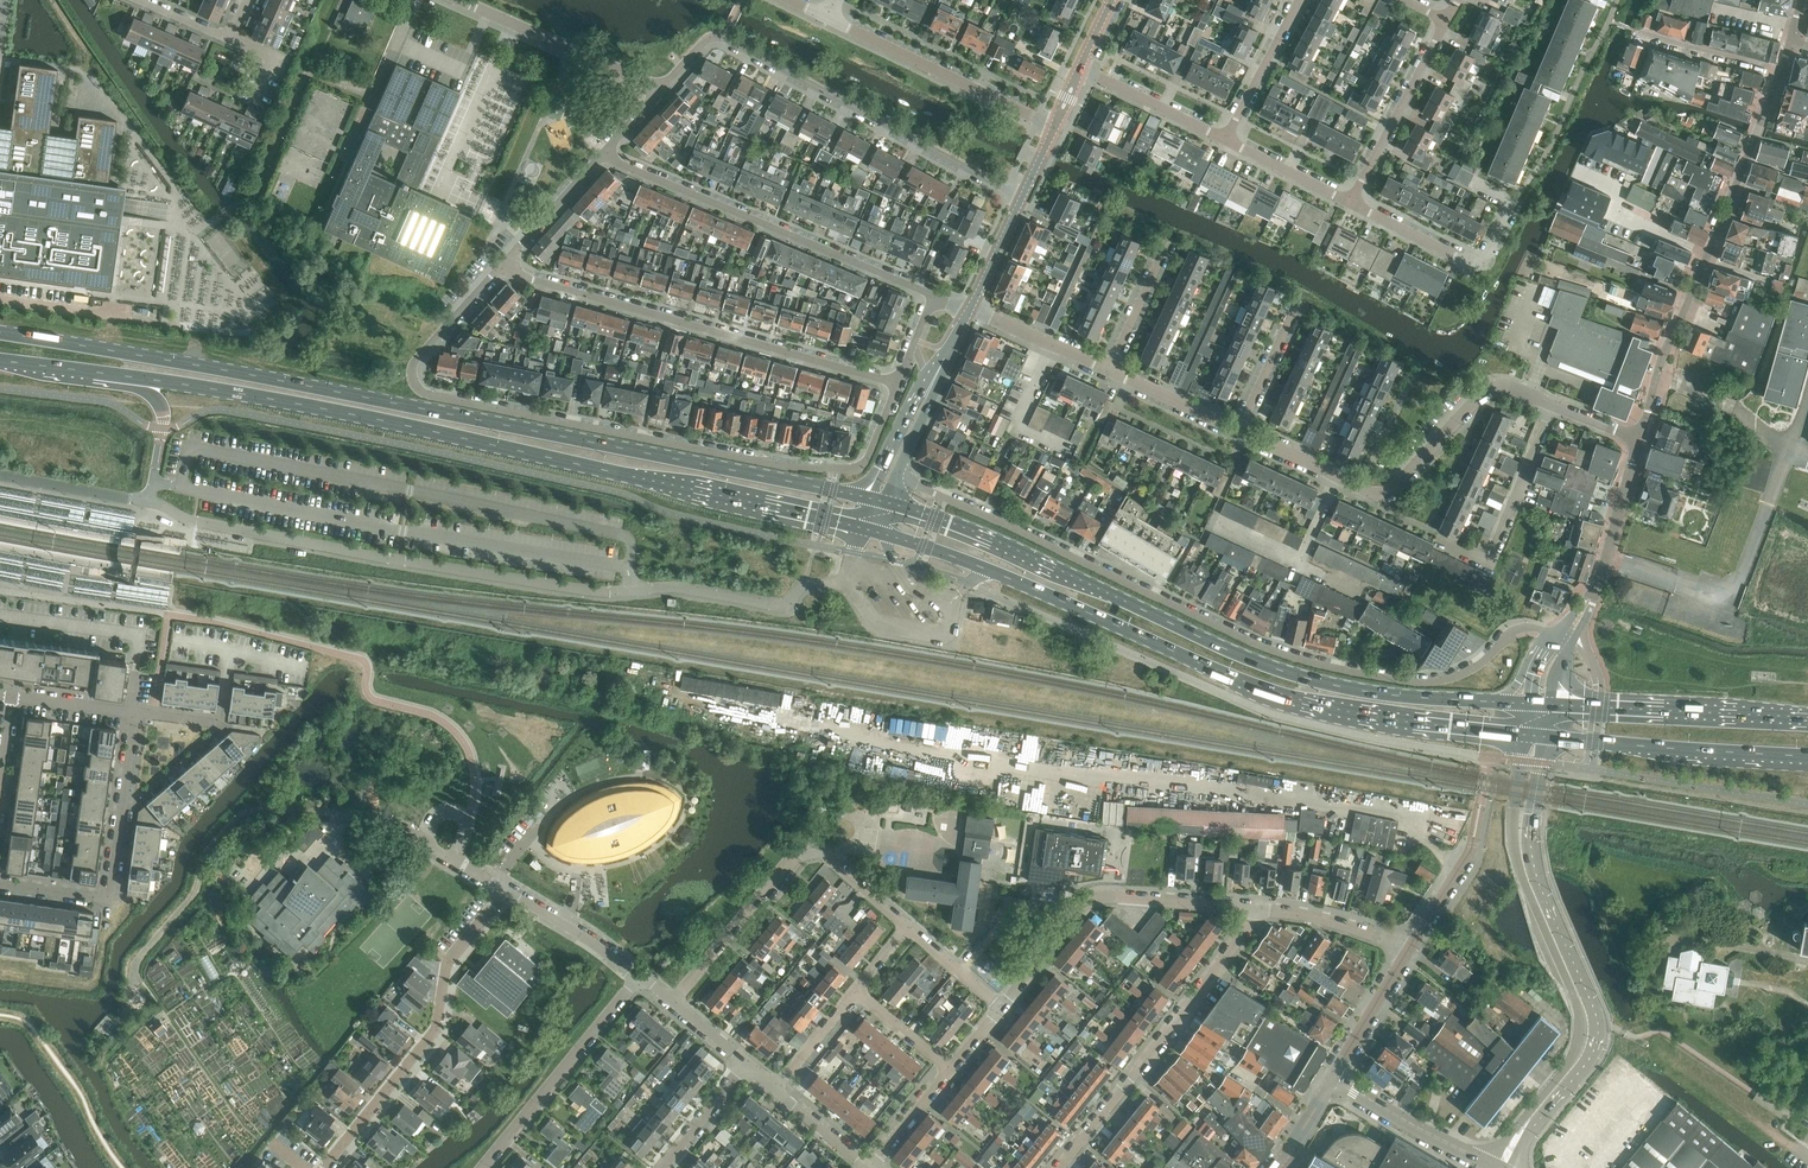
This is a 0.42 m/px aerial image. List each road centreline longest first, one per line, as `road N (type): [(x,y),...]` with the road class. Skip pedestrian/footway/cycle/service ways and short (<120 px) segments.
road 1 (primary): [(869,497),(0,332)]
road 2 (primary): [(0,359),(316,406),(863,528)]
road 3 (residential): [(1553,635),(1517,630),(1446,679),(1299,660),(897,476)]
road 4 (residential): [(898,384),(867,459),(855,468),(787,466),(422,390),(414,362),(500,269)]
road 5 (residential): [(818,583),(782,606),(673,587),(604,593),(193,521),(149,501)]
road 6 (primary): [(1526,703),(1393,694),(1273,667),(888,503)]
road 7 (primary): [(985,569),(1302,703),(1524,734)]
road 8 (tertiary): [(1524,734),(1515,853),(1581,1029),(1569,1062),(1487,1165)]
road 9 (tertiary): [(1510,1167),(1586,1062),(1598,1029),(1534,865),(1544,736)]
road 10 (residential): [(663,90),(705,42),(721,42),(1019,200)]
road 11 (residential): [(898,384),(500,269)]
road 12 (residential): [(1639,439),(1665,350),(1780,72)]
road 13 (residential): [(1239,431),(1383,493),(1487,390),(1506,388),(1552,406)]
road 14 (residential): [(934,296),(601,155)]
road 15 (residential): [(674,1005),(812,842),(908,928)]
road 16 (residential): [(323,1167),(435,1031),(446,963),(508,888)]
road 17 (residential): [(1058,1167),(1260,909)]
road 18 (residential): [(1000,1008),(1095,900),(1260,909)]
road 19 (residential): [(0,883),(106,897),(133,713)]
road 20 (unclassified): [(0,361),(156,397),(162,427),(149,501)]
road 21 (primary): [(1544,736),(1807,755)]
road 22 (primary): [(1807,719),(1548,704)]
road 23 (residential): [(1053,126),(831,17)]
road 24 (residential): [(483,1167),(637,976)]
road 25 (residential): [(663,90),(456,0)]
road 26 (residential): [(1440,537),(1492,560),(1552,406)]
road 27 (residential): [(1350,202),(1447,16)]
road 28 (tertiary): [(1331,1078),(1487,1165)]
road 29 (unclassified): [(846,579),(885,629),(946,637),(953,600)]
road 30 (residential): [(1083,68),(1226,140)]
road 31 (residential): [(1594,592),(1639,439)]
road 32 (residential): [(508,888),(637,976)]
road 33 (residential): [(1226,140),(1295,0)]
road 34 (residential): [(1109,372),(969,311)]
road 35 (residential): [(1260,909),(1317,918),(1407,948)]
road 36 (residential): [(500,269),(601,155)]
road 37 (residential): [(1780,72),(1634,31)]
road 38 (residential): [(149,501),(0,475)]
road 39 (residential): [(1331,1078),(1407,948)]
road 40 (tertiary): [(897,476),(953,343)]
road 41 (residential): [(1109,372),(1167,241)]
road 42 (residential): [(1239,431),(1298,301)]
road 43 (residential): [(1239,431),(1109,372)]
road 44 (residential): [(1226,140),(1350,202)]
road 45 (tertiary): [(927,375),(869,497)]
road 46 (residential): [(660,1167),(746,1064)]
road 47 (residential): [(872,1167),(950,1071)]
road 48 (residential): [(872,1167),(777,1088)]
road 49 (residential): [(950,1071),(854,995)]
road 50 (residential): [(133,713),(12,697)]
road 51 (residential): [(908,928),(1000,1008)]
road 52 (tertiary): [(969,311),(1019,200)]
road 53 (residential): [(777,1088),(854,995)]

